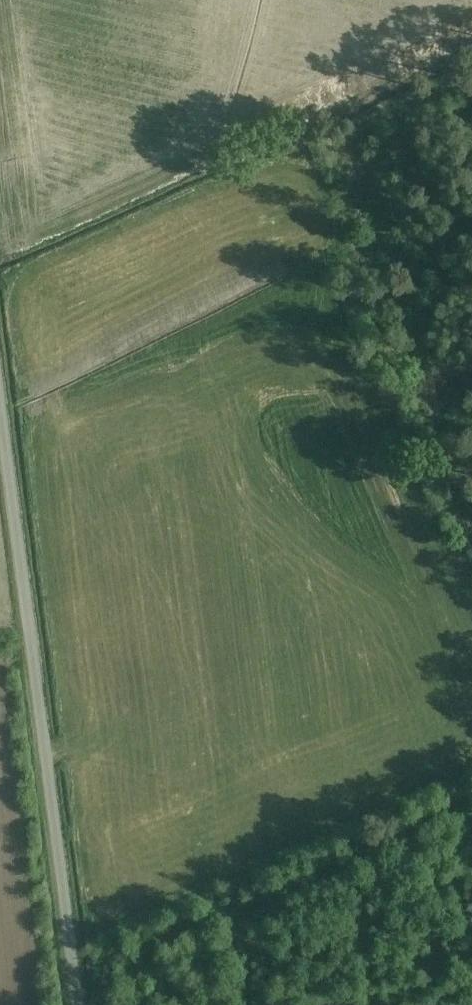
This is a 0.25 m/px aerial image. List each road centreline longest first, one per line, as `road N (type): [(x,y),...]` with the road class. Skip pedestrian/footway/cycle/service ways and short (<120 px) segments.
road 1 (unclassified): [(0,420),(77,1004)]

